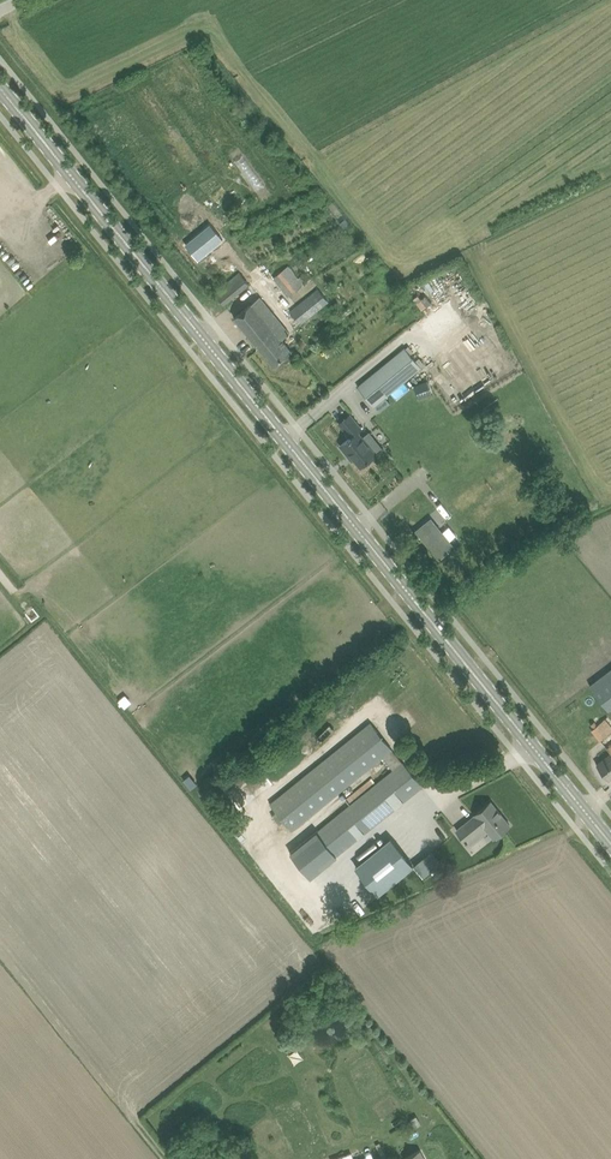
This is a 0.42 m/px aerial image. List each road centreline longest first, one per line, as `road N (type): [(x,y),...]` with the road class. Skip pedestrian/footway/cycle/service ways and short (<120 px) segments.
road 1 (secondary): [(610,844),(0,86)]

